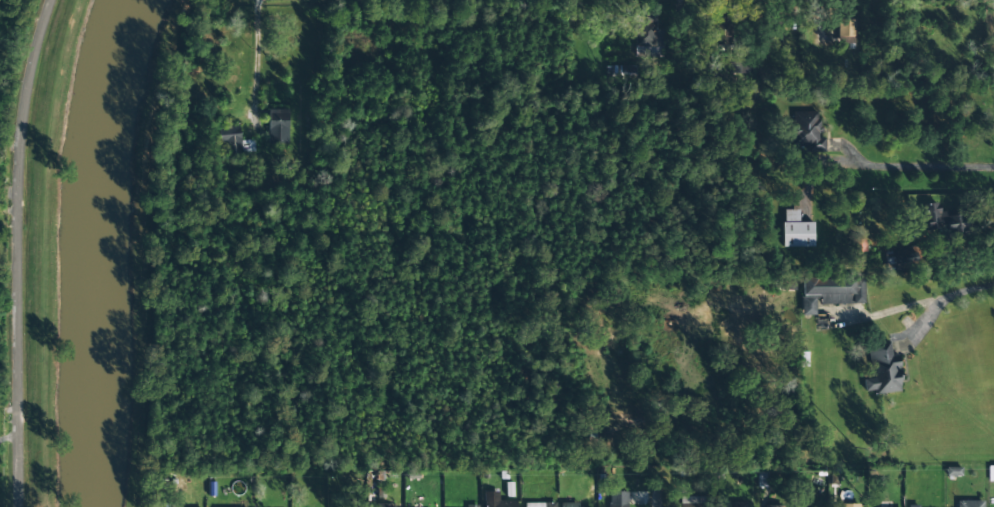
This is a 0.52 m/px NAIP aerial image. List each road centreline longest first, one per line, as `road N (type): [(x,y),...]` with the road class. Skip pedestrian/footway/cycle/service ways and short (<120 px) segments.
road 1 (residential): [(16,506),(19,184),(28,94),(54,0)]

